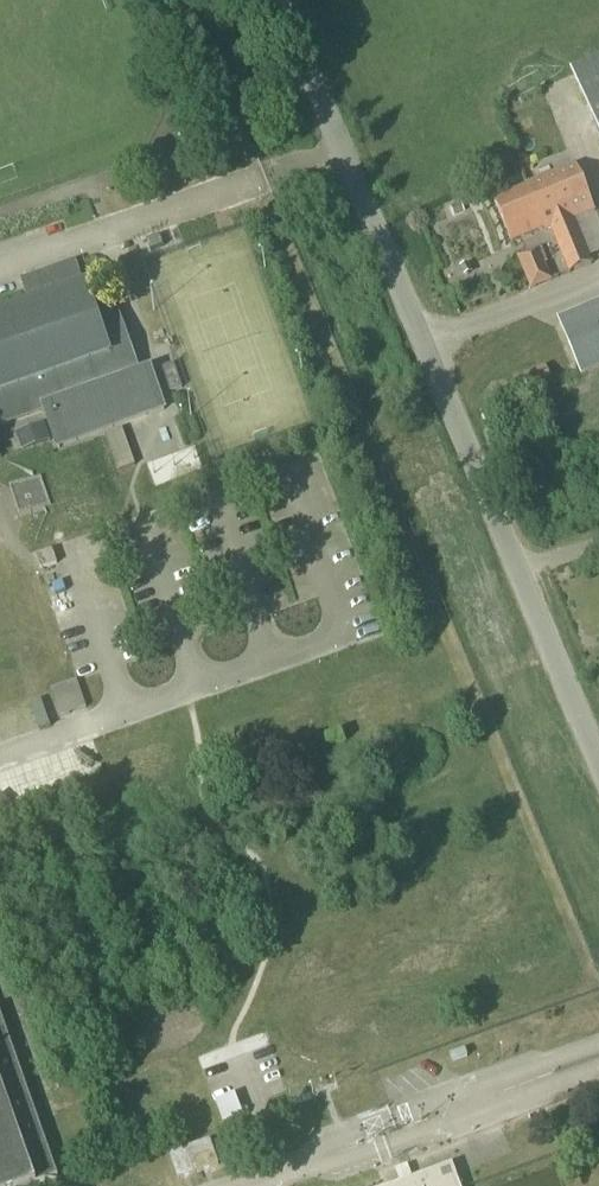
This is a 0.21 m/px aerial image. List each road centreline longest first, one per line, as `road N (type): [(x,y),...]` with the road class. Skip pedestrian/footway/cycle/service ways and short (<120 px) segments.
road 1 (unclassified): [(598,762),(280,0)]

